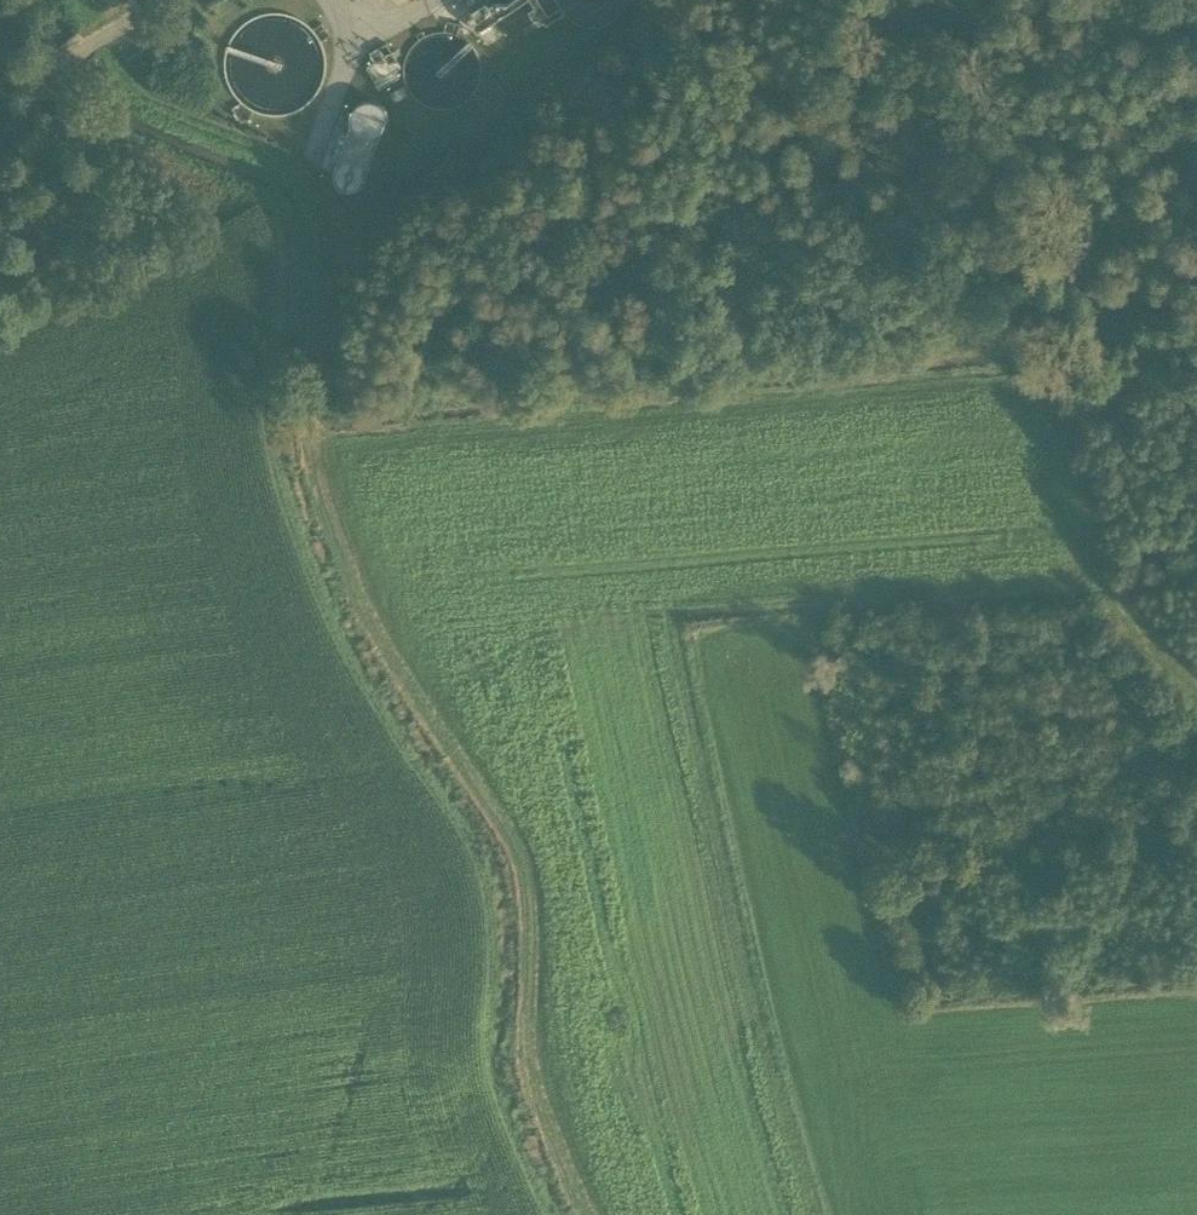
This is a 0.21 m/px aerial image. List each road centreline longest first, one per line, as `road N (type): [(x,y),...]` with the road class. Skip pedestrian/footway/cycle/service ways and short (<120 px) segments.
road 1 (unclassified): [(0,79),(60,68),(169,0)]

